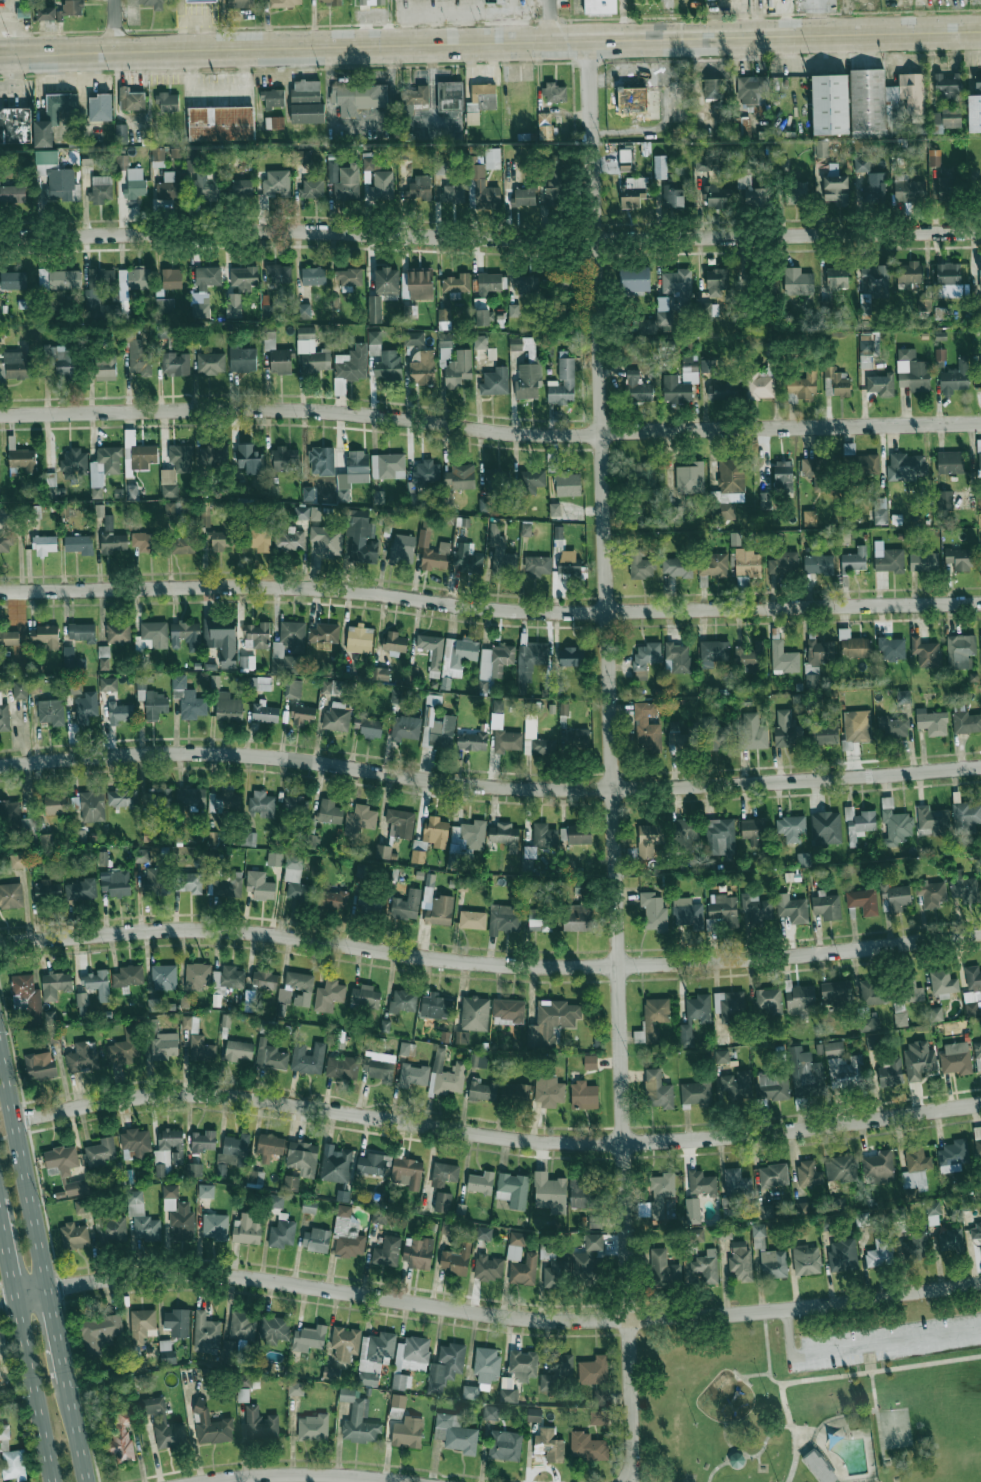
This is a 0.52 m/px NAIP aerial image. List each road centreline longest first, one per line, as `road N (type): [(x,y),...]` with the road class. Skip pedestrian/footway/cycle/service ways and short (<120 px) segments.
road 1 (residential): [(588,36),(631,1321),(634,1456),(624,1481)]
road 2 (residential): [(0,1300),(90,1281),(198,1273),(519,1316),(631,1321),(806,1308),(980,1283)]
road 3 (residential): [(0,946),(176,929),(281,934),(392,957),(619,967),(851,950),(980,931)]
road 4 (tertiary): [(0,764),(201,750),(463,784),(614,789),(980,764)]
road 5 (residential): [(0,591),(306,587),(473,608),(608,611),(980,600)]
road 6 (residential): [(0,415),(308,409),(493,431),(603,433),(980,424)]
road 7 (secondary): [(0,56),(980,29)]
road 8 (residential): [(0,237),(374,232),(594,242),(980,233)]
road 9 (residential): [(15,1121),(84,1102),(174,1092),(246,1096),(523,1141),(626,1142),(759,1136),(980,1103)]
road 10 (primary): [(48,1290),(0,1051)]
road 11 (residential): [(204,1481),(304,1473),(396,1481)]
road 12 (primary): [(16,1297),(52,1481)]

